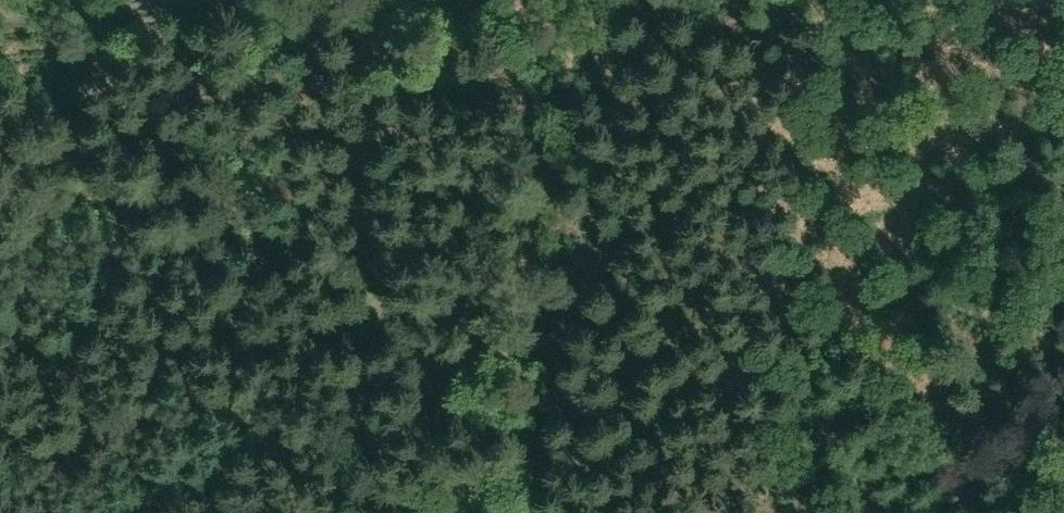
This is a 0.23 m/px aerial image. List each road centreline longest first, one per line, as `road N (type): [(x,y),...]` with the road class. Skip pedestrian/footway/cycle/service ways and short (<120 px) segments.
road 1 (unclassified): [(0,11),(124,0)]

